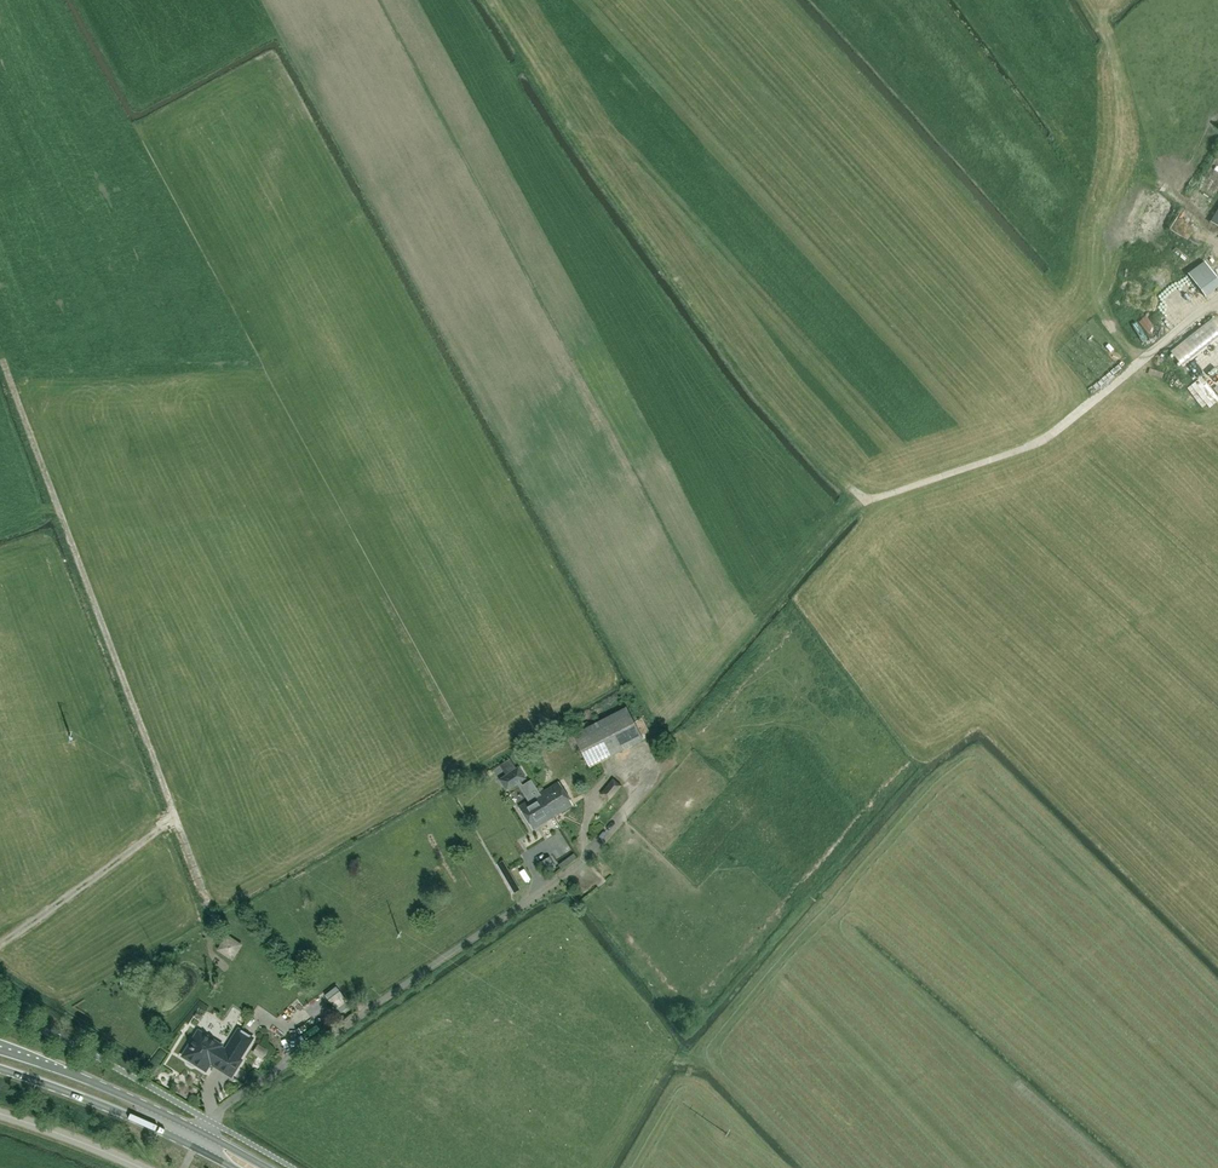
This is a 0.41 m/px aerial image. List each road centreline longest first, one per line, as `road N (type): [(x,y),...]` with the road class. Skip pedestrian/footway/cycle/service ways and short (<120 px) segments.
road 1 (primary): [(199,1140),(0,1060)]
road 2 (unclassified): [(140,1167),(0,1114)]

